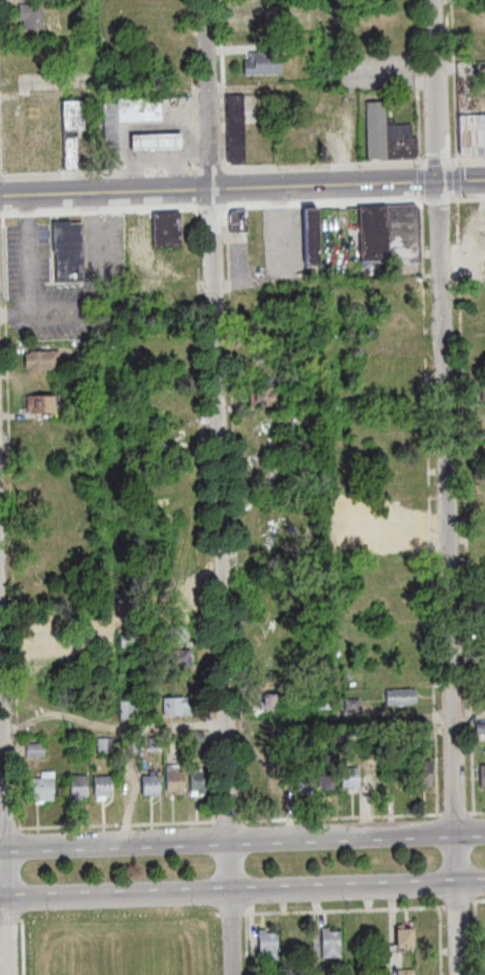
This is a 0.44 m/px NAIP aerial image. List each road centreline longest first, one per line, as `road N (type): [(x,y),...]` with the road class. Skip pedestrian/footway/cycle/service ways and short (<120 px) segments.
road 1 (residential): [(236,974),(208,0)]
road 2 (residential): [(462,974),(436,0)]
road 3 (secondary): [(484,179),(0,196)]
road 4 (secondary): [(484,832),(0,847)]
road 5 (secondary): [(0,898),(484,883)]
road 6 (residential): [(11,974),(0,586)]

